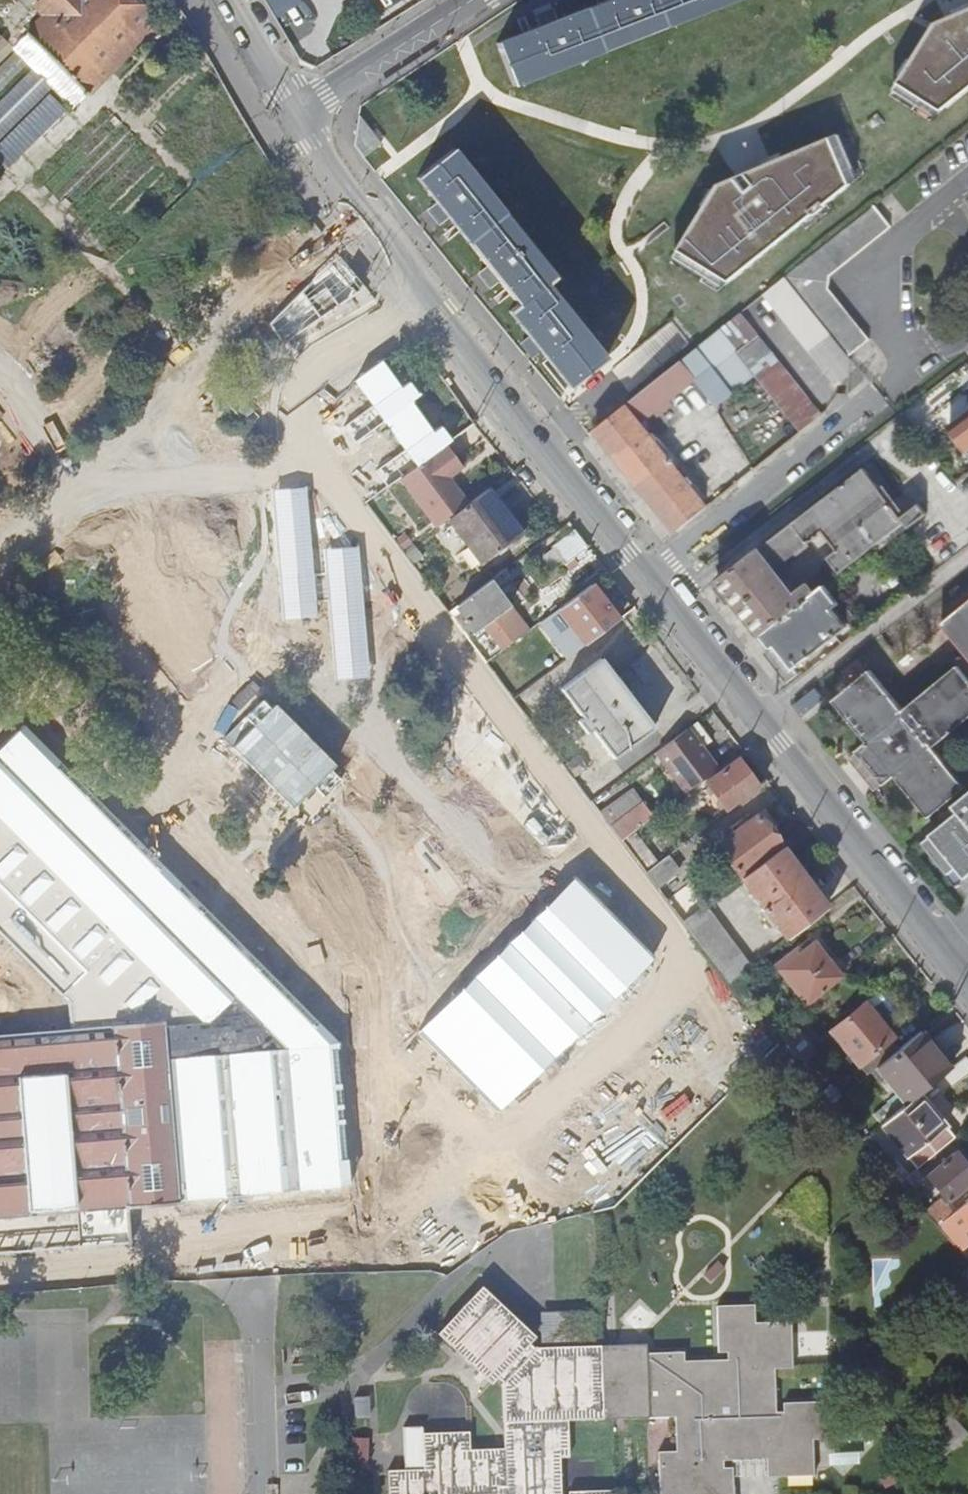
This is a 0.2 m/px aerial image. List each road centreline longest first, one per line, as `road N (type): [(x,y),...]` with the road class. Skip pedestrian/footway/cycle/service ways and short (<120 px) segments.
road 1 (residential): [(296,113),(448,331),(967,977)]
road 2 (residential): [(296,113),(471,0)]
road 3 (residential): [(230,0),(296,113)]

